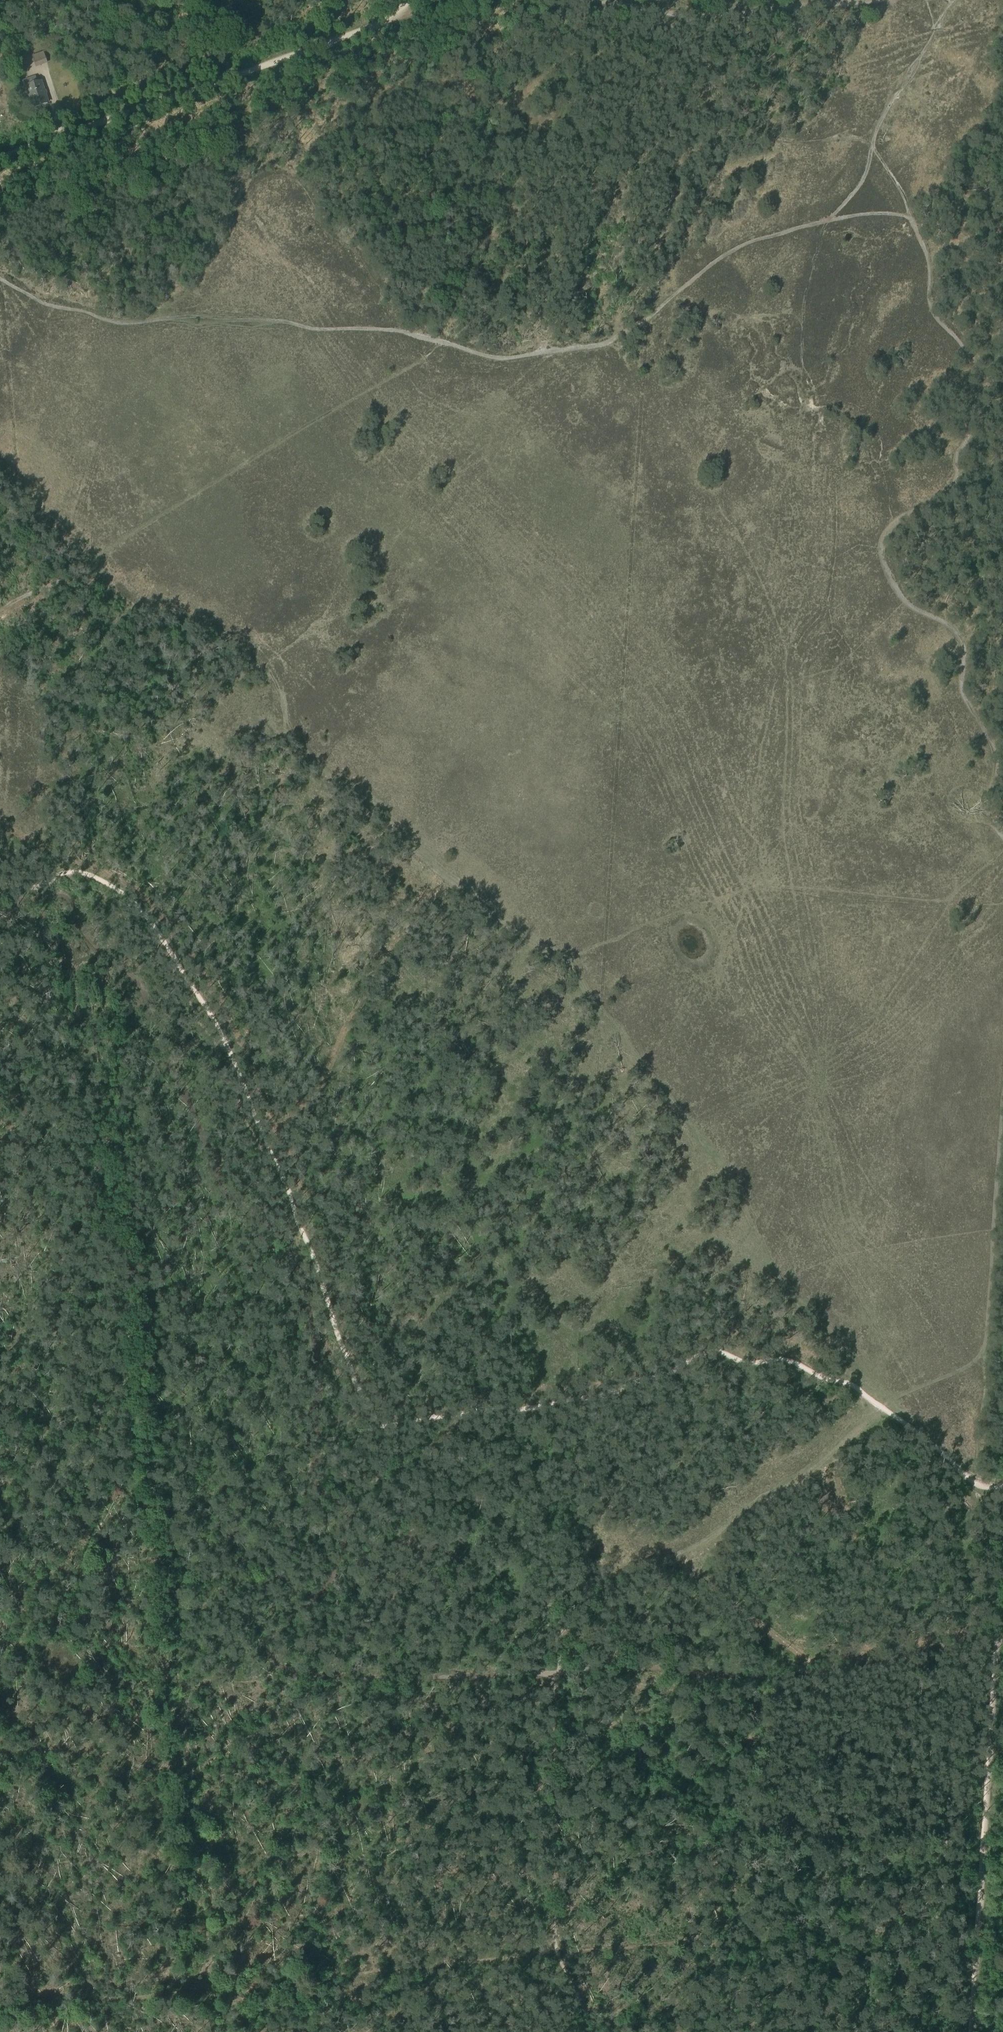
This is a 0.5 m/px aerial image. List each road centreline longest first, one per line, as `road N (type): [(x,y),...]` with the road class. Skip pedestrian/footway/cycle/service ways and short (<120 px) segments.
road 1 (track): [(975,2031),(998,1645)]
road 2 (track): [(62,136),(388,19),(407,0)]
road 3 (track): [(857,0),(747,14),(606,0)]

